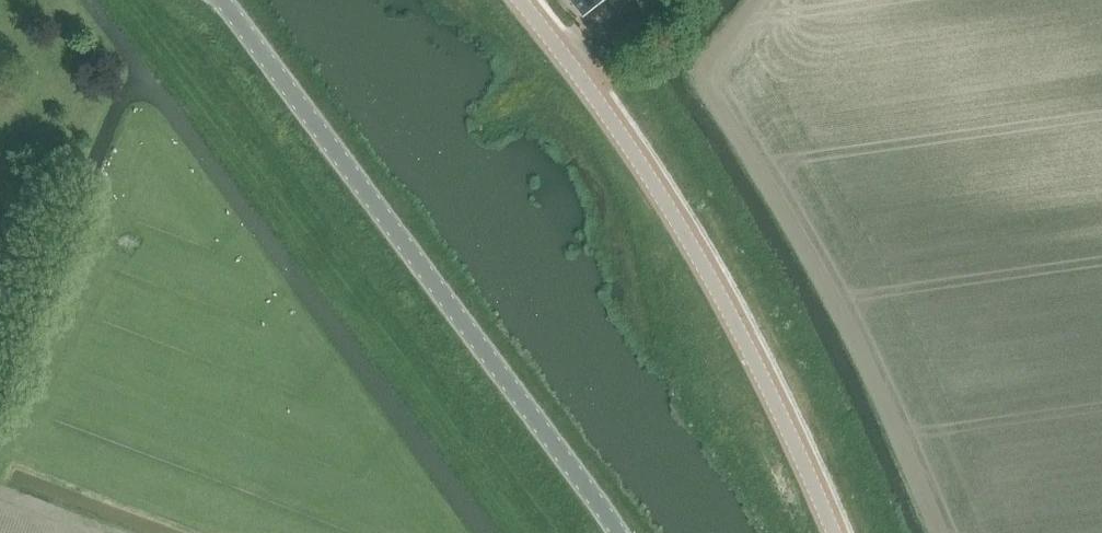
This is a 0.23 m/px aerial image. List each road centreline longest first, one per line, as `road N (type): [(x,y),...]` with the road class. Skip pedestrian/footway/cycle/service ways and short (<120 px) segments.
road 1 (tertiary): [(622,532),(225,0)]
road 2 (tertiary): [(836,532),(766,376),(672,205),(522,0)]

